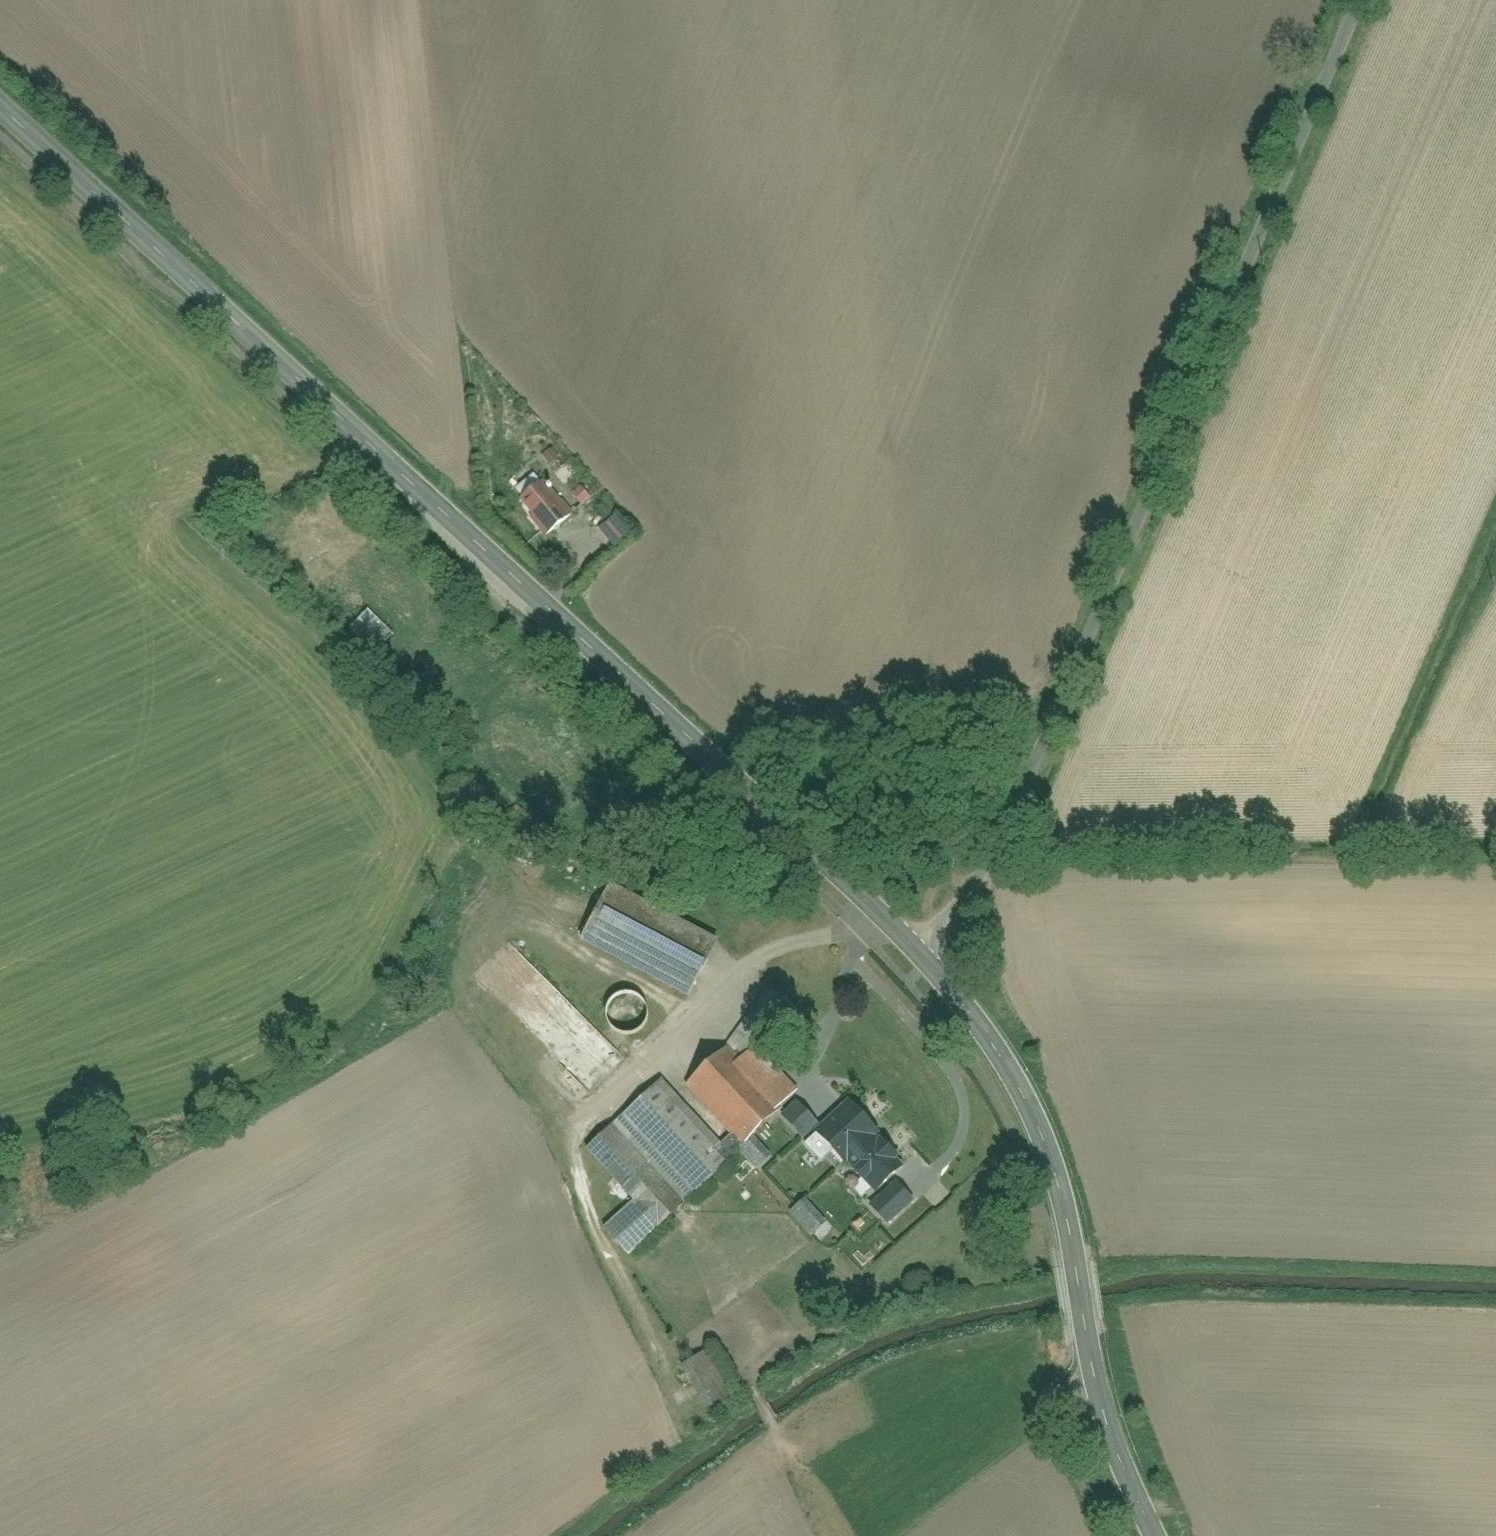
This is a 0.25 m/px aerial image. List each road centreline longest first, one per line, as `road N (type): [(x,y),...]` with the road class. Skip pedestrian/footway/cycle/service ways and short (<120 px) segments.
road 1 (secondary): [(920,956),(0,108)]
road 2 (unclassified): [(1368,0),(1150,476),(986,871),(920,956)]
road 3 (secondary): [(1175,1535),(1093,1347),(1058,1167),(999,1061),(920,956)]

